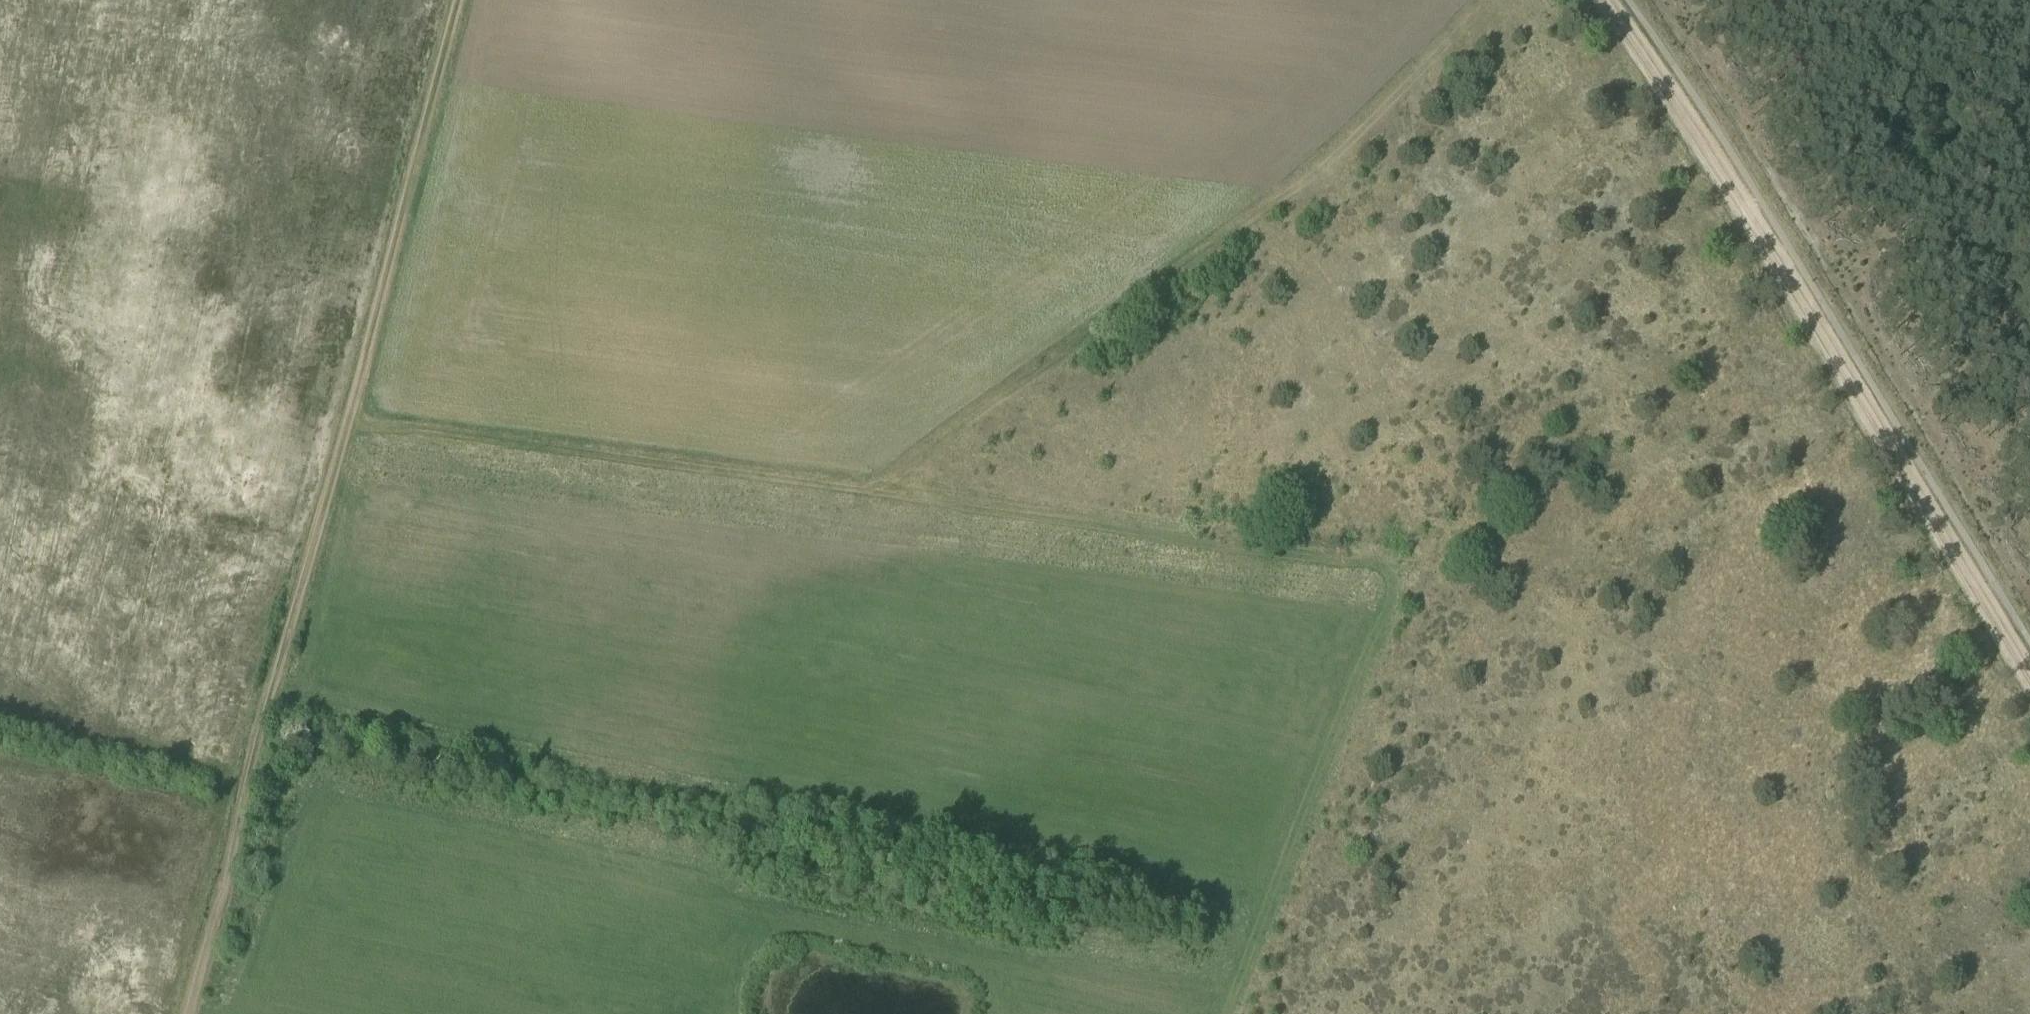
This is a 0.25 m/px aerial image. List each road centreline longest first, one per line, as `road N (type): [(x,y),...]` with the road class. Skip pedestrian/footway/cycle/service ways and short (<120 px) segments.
road 1 (track): [(188,1013),(458,0)]
road 2 (track): [(1603,0),(2029,693)]

